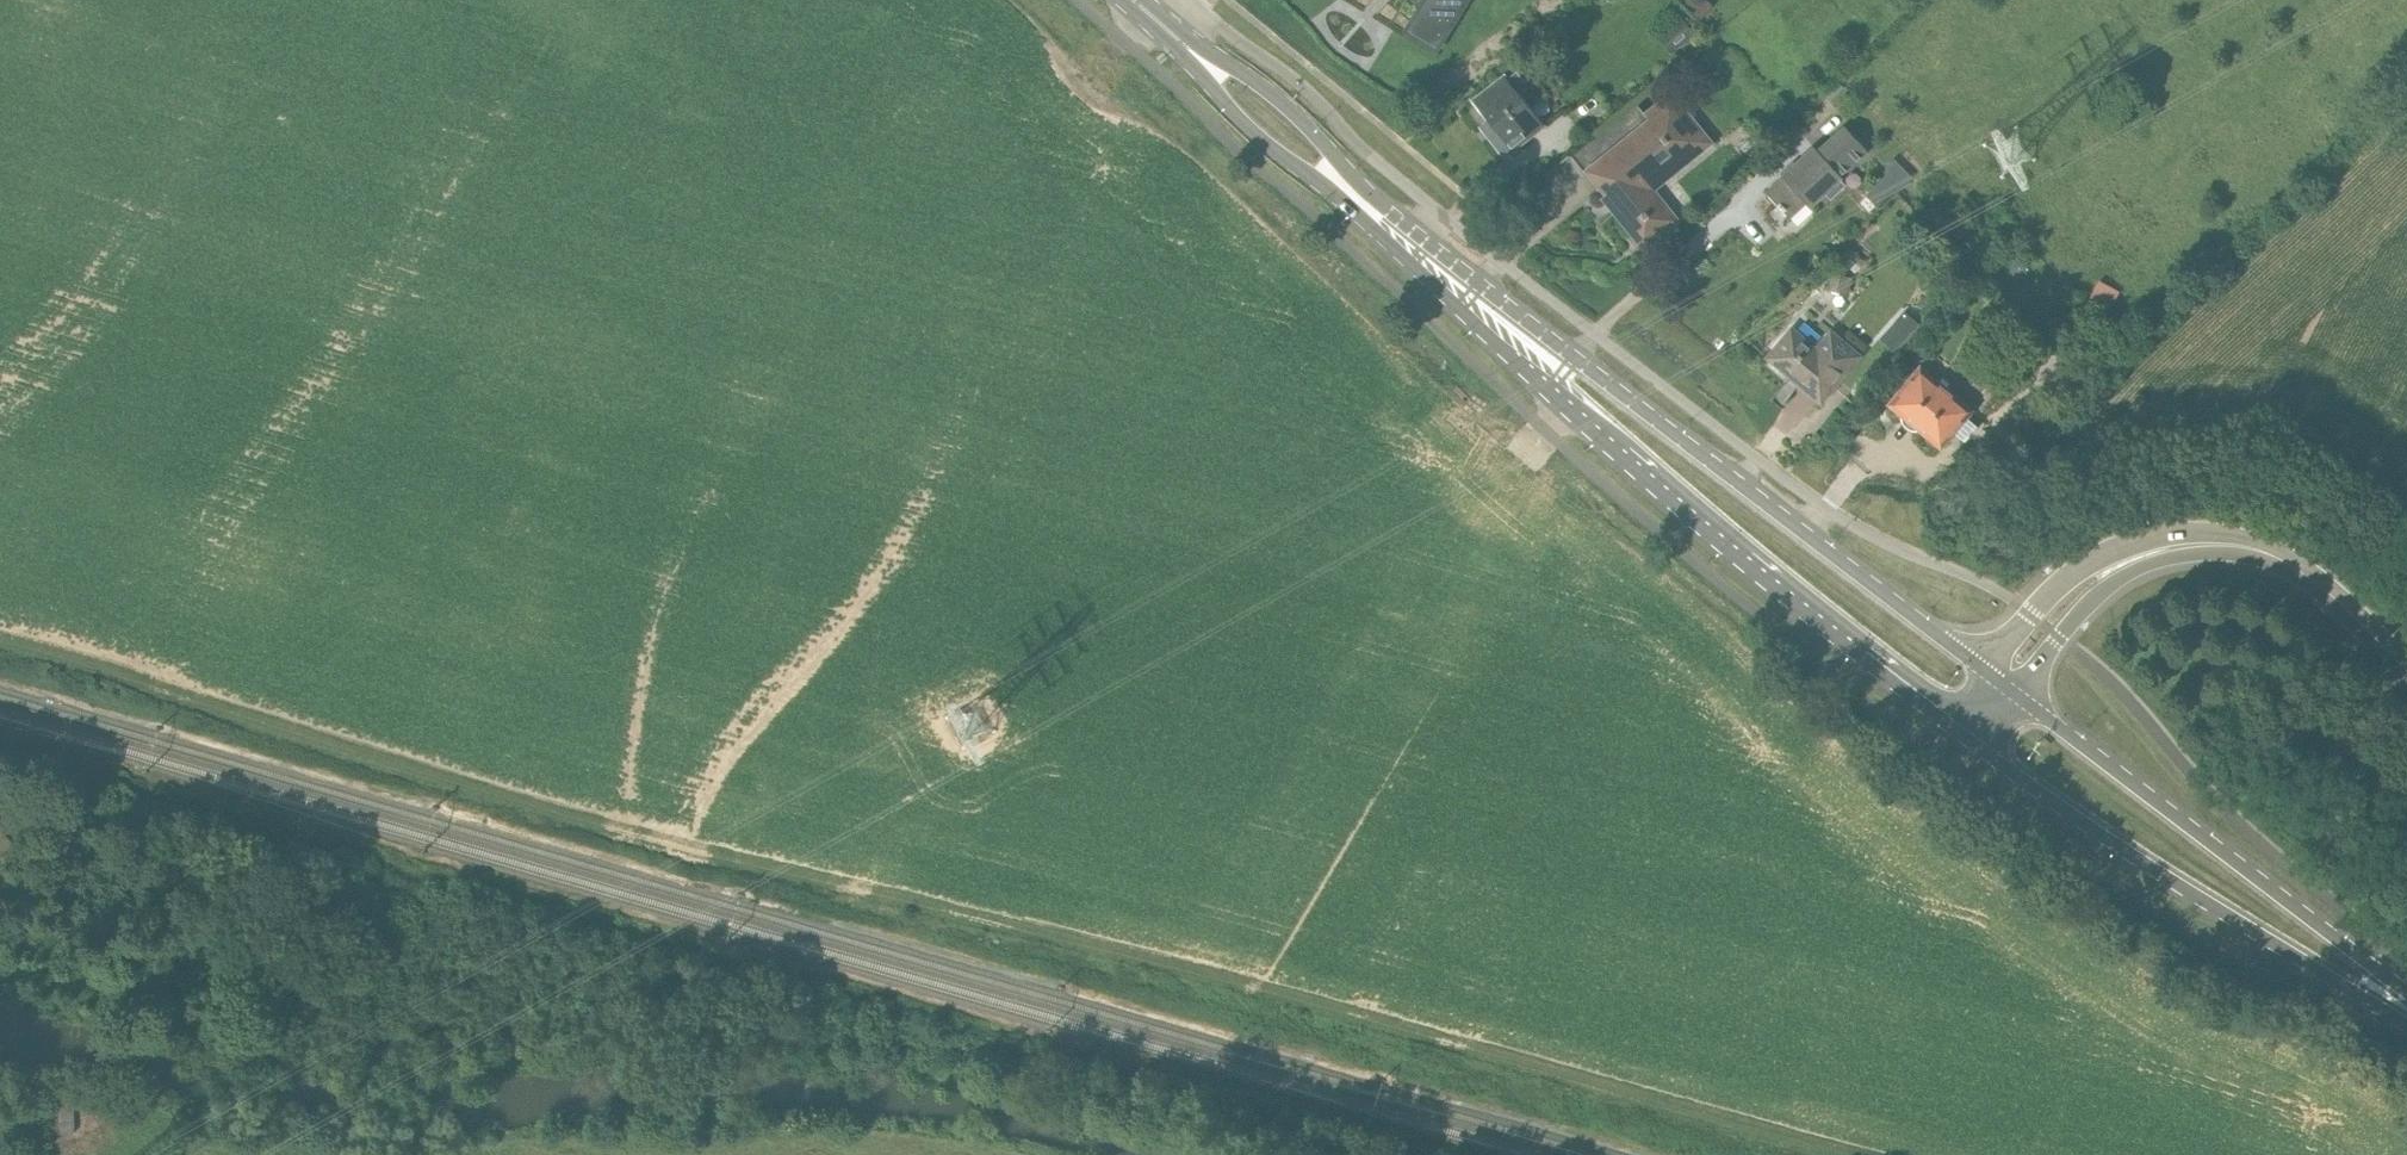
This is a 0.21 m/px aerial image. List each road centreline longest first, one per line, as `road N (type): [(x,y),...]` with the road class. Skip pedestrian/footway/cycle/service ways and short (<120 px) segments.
road 1 (tertiary): [(2003,683),(1628,395),(1549,359)]
road 2 (tertiary): [(1549,359),(1594,423),(1649,474),(1963,727)]
road 3 (tertiary): [(1963,727),(2153,867),(2288,951),(2393,995)]
road 4 (tertiary): [(2406,671),(2282,559),(2218,544),(2154,553),(2093,580),(2003,683)]
road 5 (tertiary): [(2393,995),(2307,911),(2003,683)]
road 6 (tertiary): [(1549,359),(1349,192)]
road 7 (tertiary): [(1349,192),(1326,149),(1285,105),(1235,69),(1187,50)]
road 8 (tertiary): [(1187,50),(1254,135),(1349,192)]

